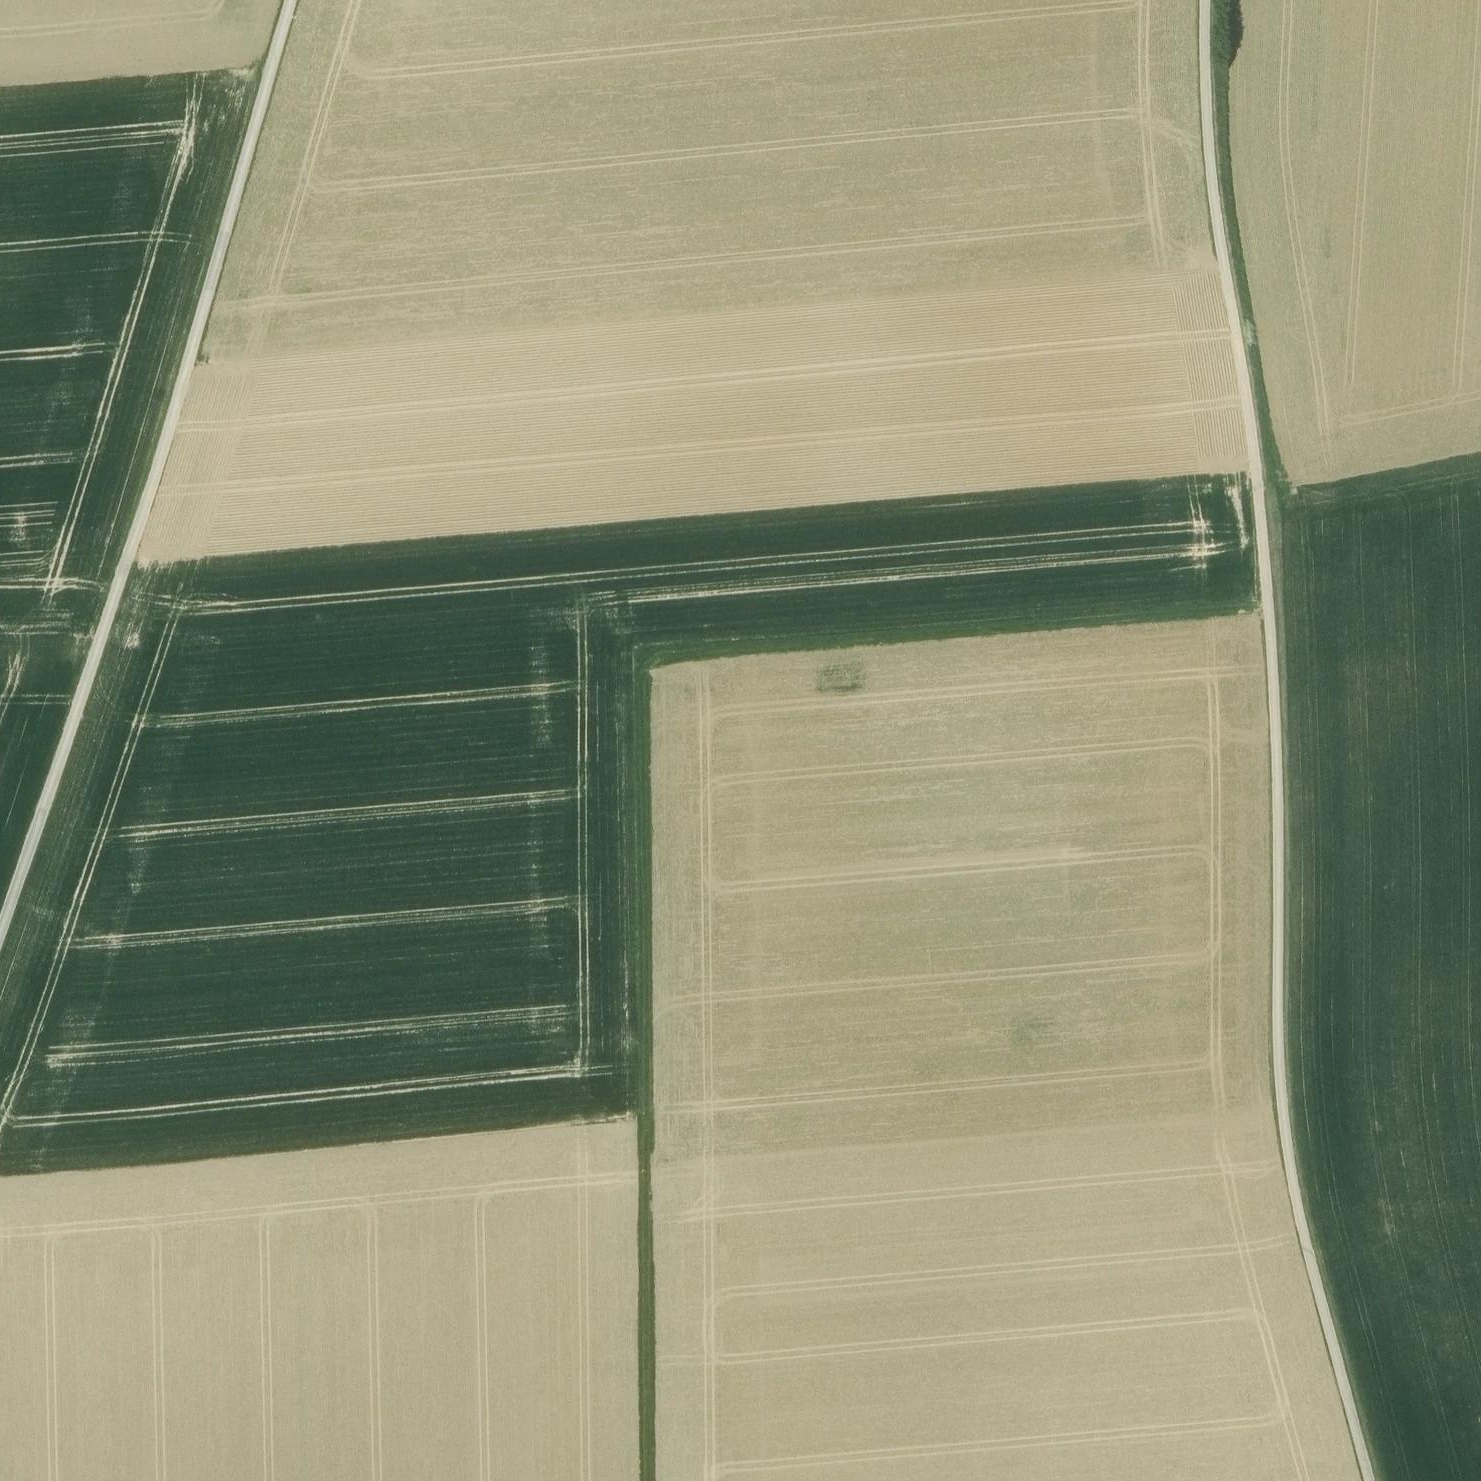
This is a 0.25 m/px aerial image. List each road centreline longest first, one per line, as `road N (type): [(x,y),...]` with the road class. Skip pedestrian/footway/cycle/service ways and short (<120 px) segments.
road 1 (unclassified): [(1372,1480),(1298,1195),(1284,1103),(1272,611),(1217,182),(1209,0)]
road 2 (track): [(643,1480),(642,693),(649,664),(673,654),(1272,611)]
road 3 (track): [(0,923),(124,563),(290,0)]

